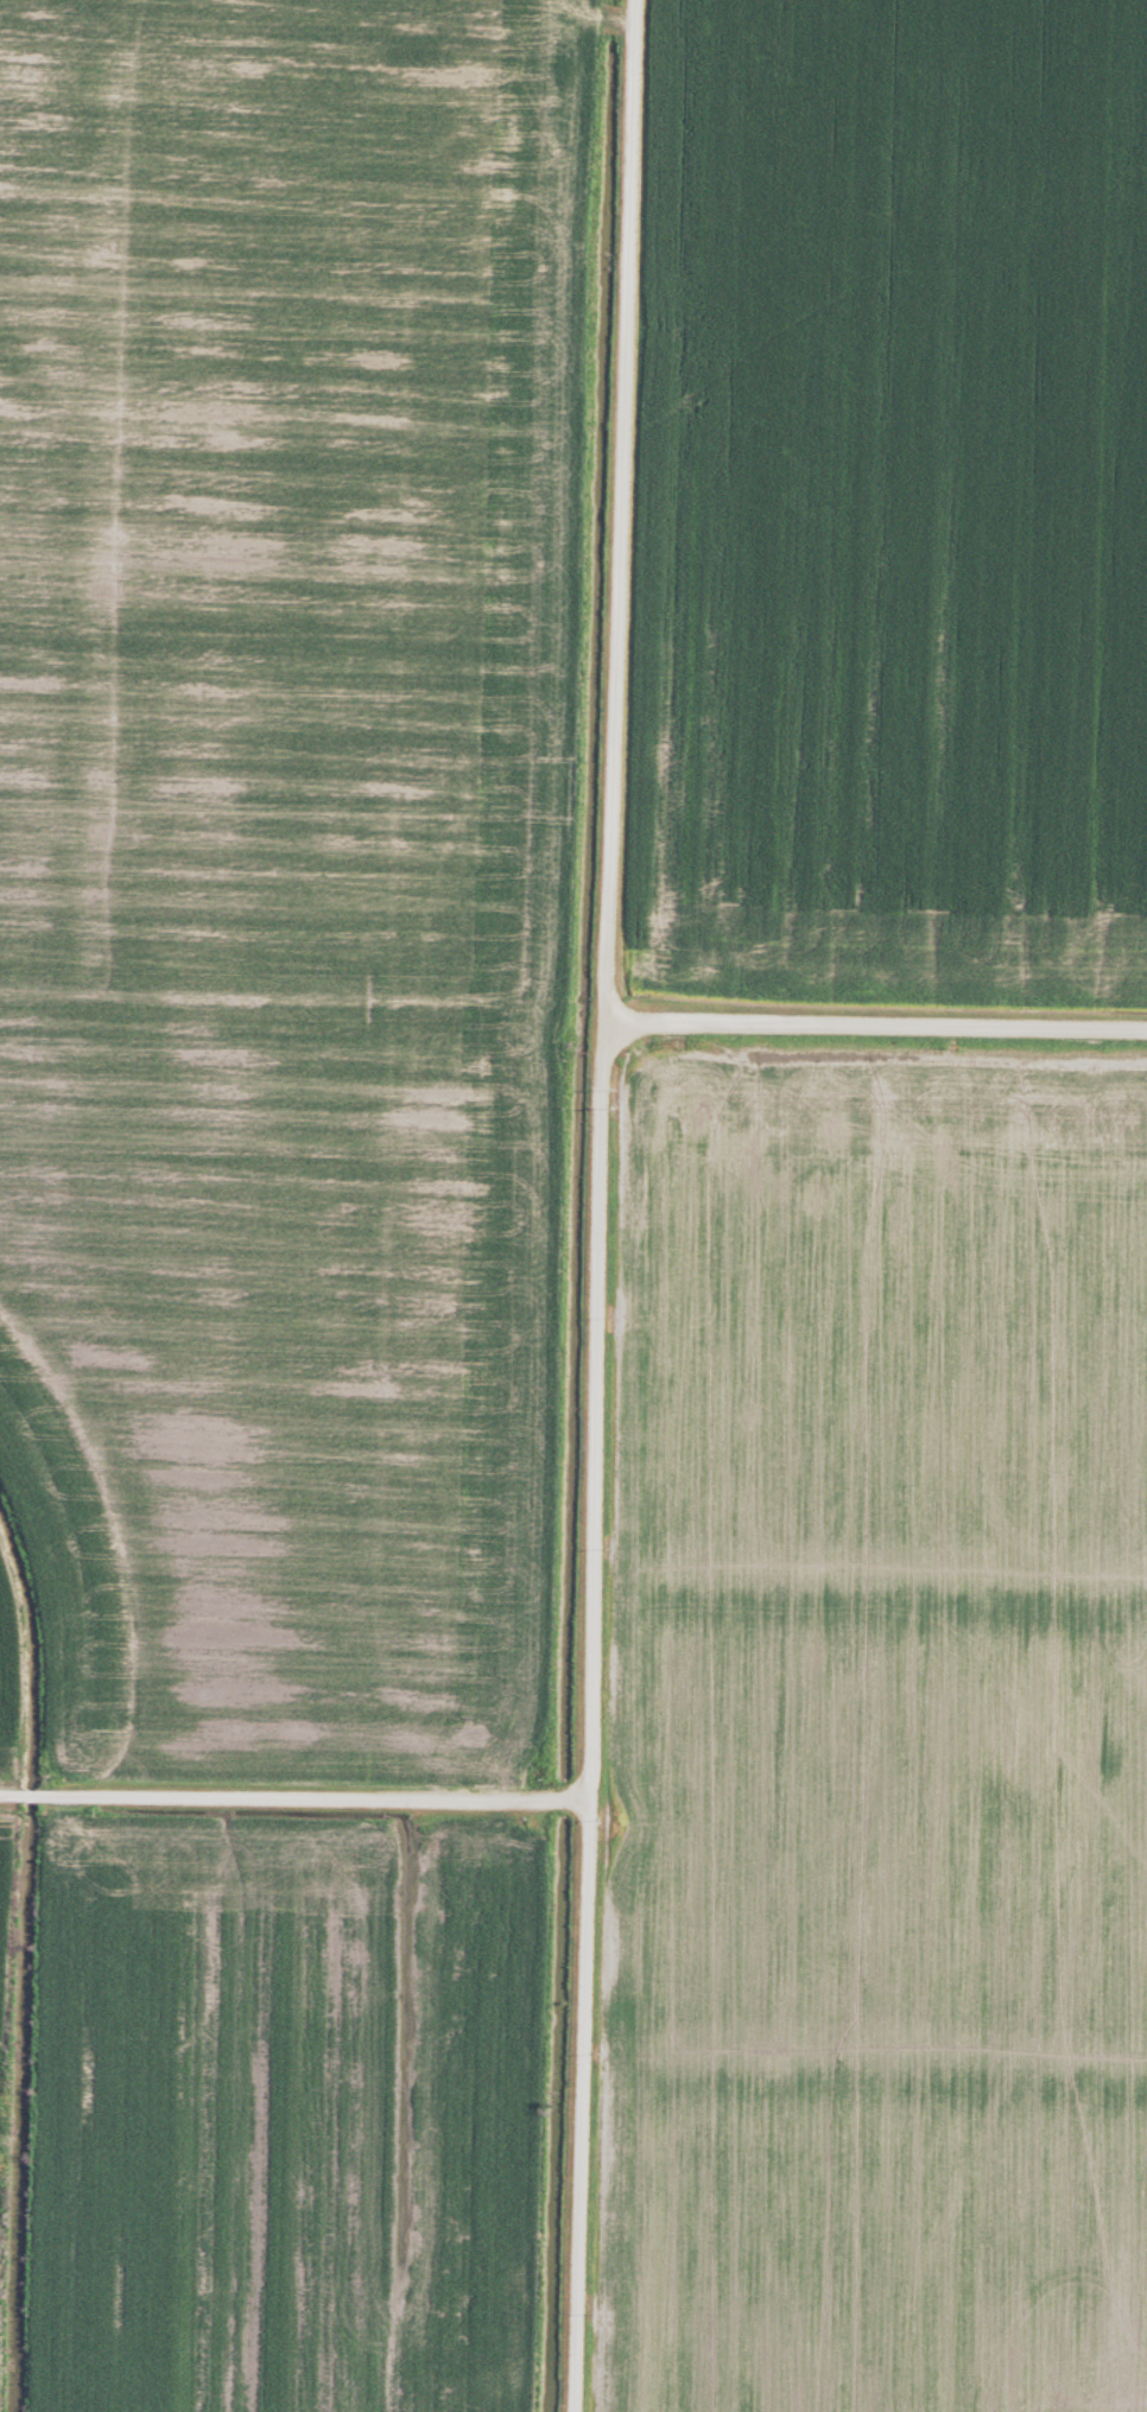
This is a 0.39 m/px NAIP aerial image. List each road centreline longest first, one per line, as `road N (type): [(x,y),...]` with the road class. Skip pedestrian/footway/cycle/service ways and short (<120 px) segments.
road 1 (residential): [(575,2411),(634,0)]
road 2 (residential): [(590,1798),(0,1791)]
road 3 (residential): [(1146,1029),(603,1026)]

